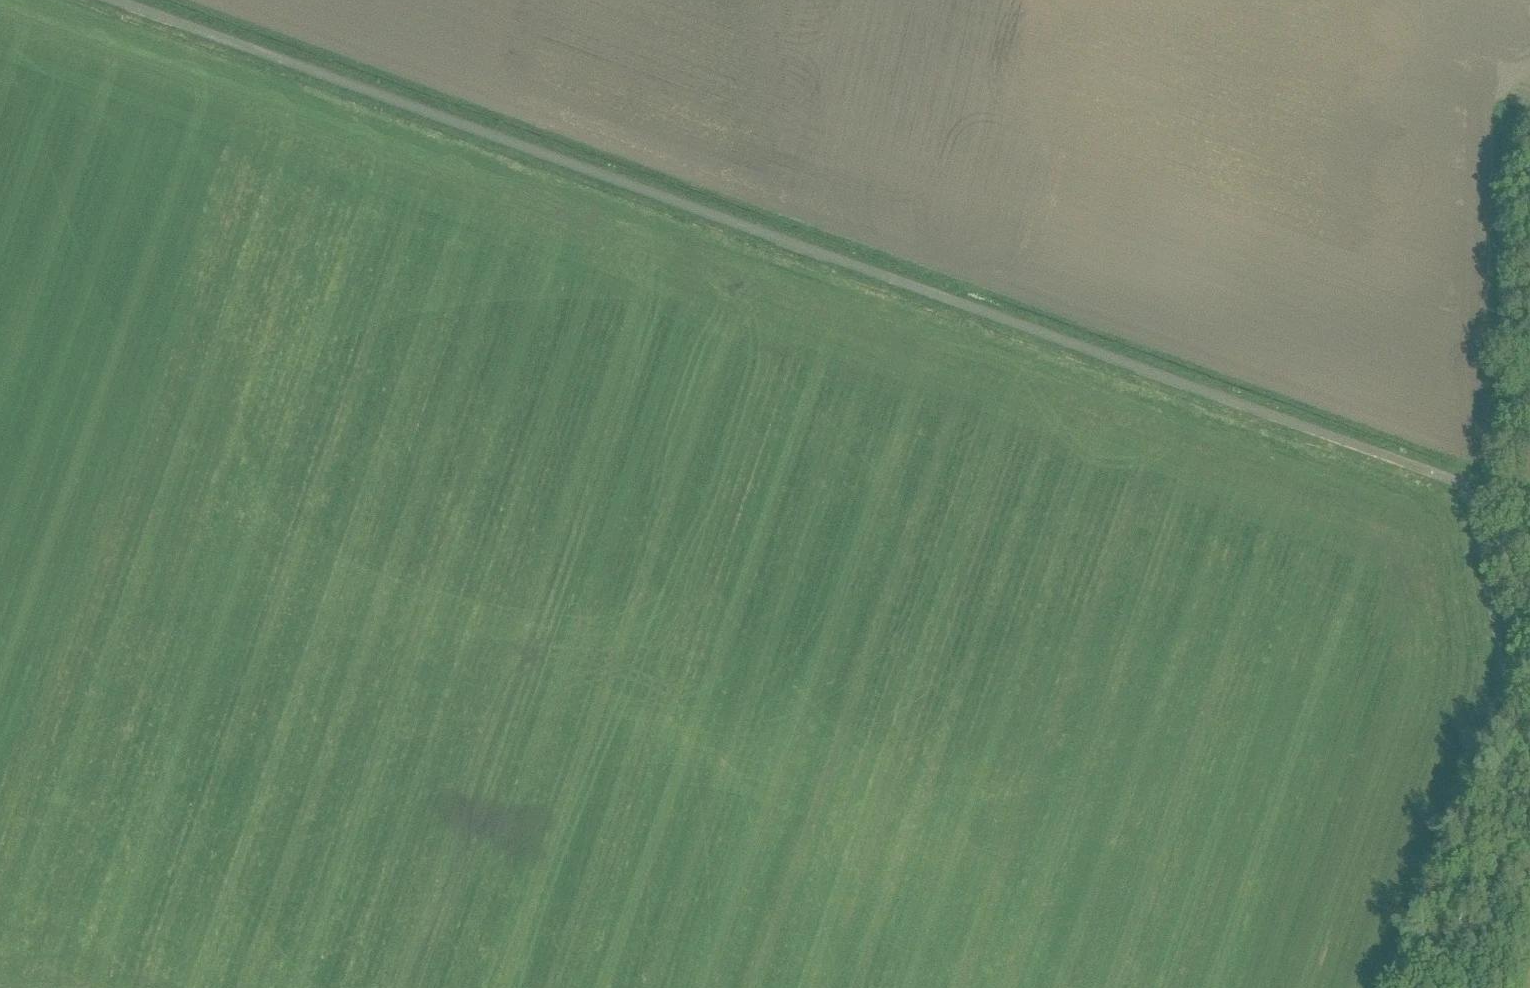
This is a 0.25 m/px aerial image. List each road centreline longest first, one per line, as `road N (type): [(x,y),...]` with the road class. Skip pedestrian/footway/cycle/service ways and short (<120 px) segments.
road 1 (unclassified): [(1468,488),(107,0)]

